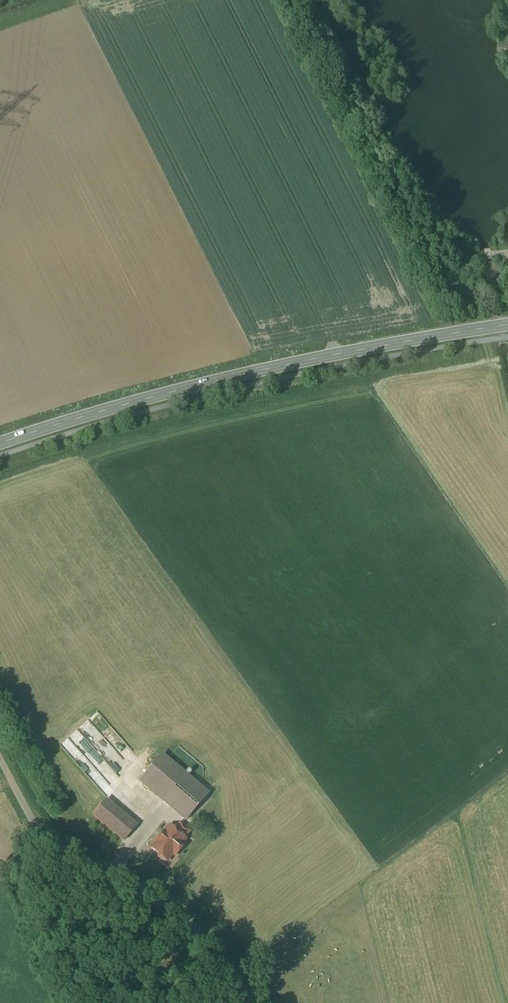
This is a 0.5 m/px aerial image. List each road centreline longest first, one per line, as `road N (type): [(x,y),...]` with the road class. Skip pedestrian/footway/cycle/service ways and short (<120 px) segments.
road 1 (secondary): [(0,444),(239,376),(507,326)]
road 2 (unclassified): [(0,755),(53,837),(197,921),(223,950),(248,1002)]

